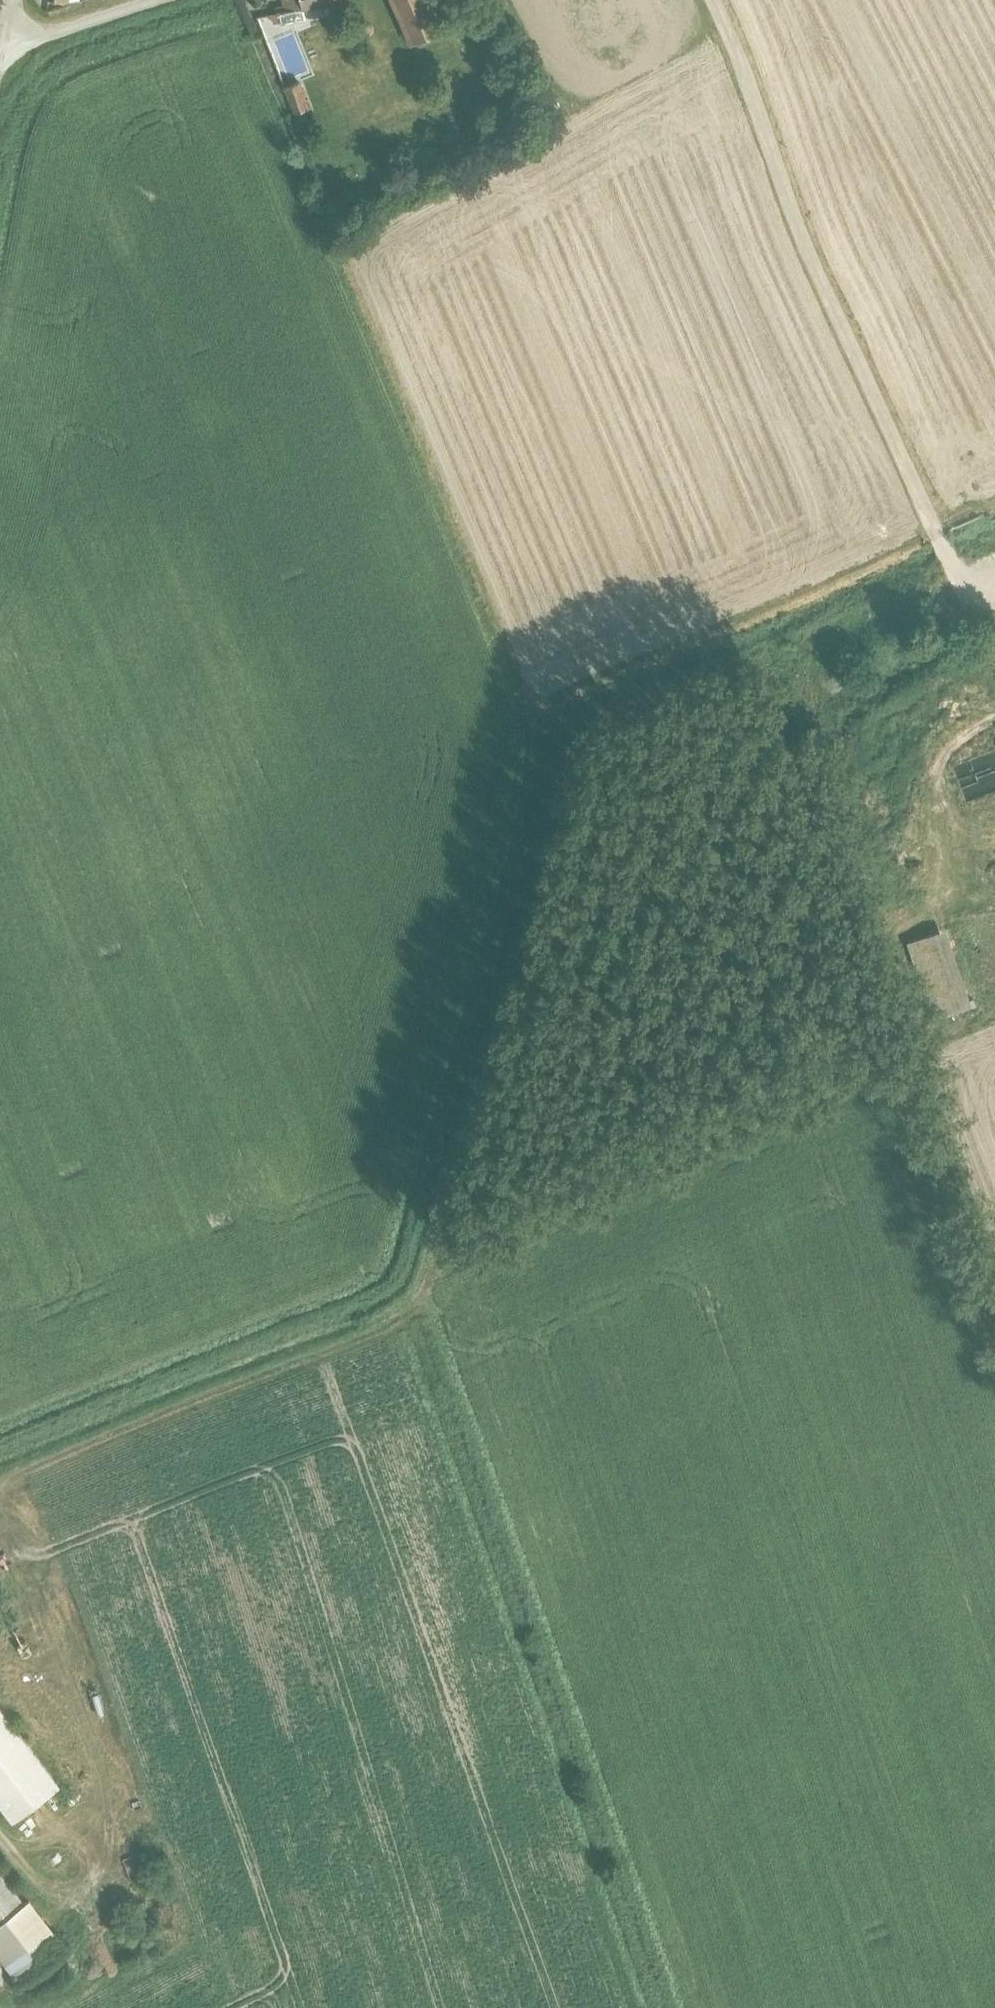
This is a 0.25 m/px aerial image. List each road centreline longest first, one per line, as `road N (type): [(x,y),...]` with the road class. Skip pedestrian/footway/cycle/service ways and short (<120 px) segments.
road 1 (unclassified): [(139,0),(8,42)]

